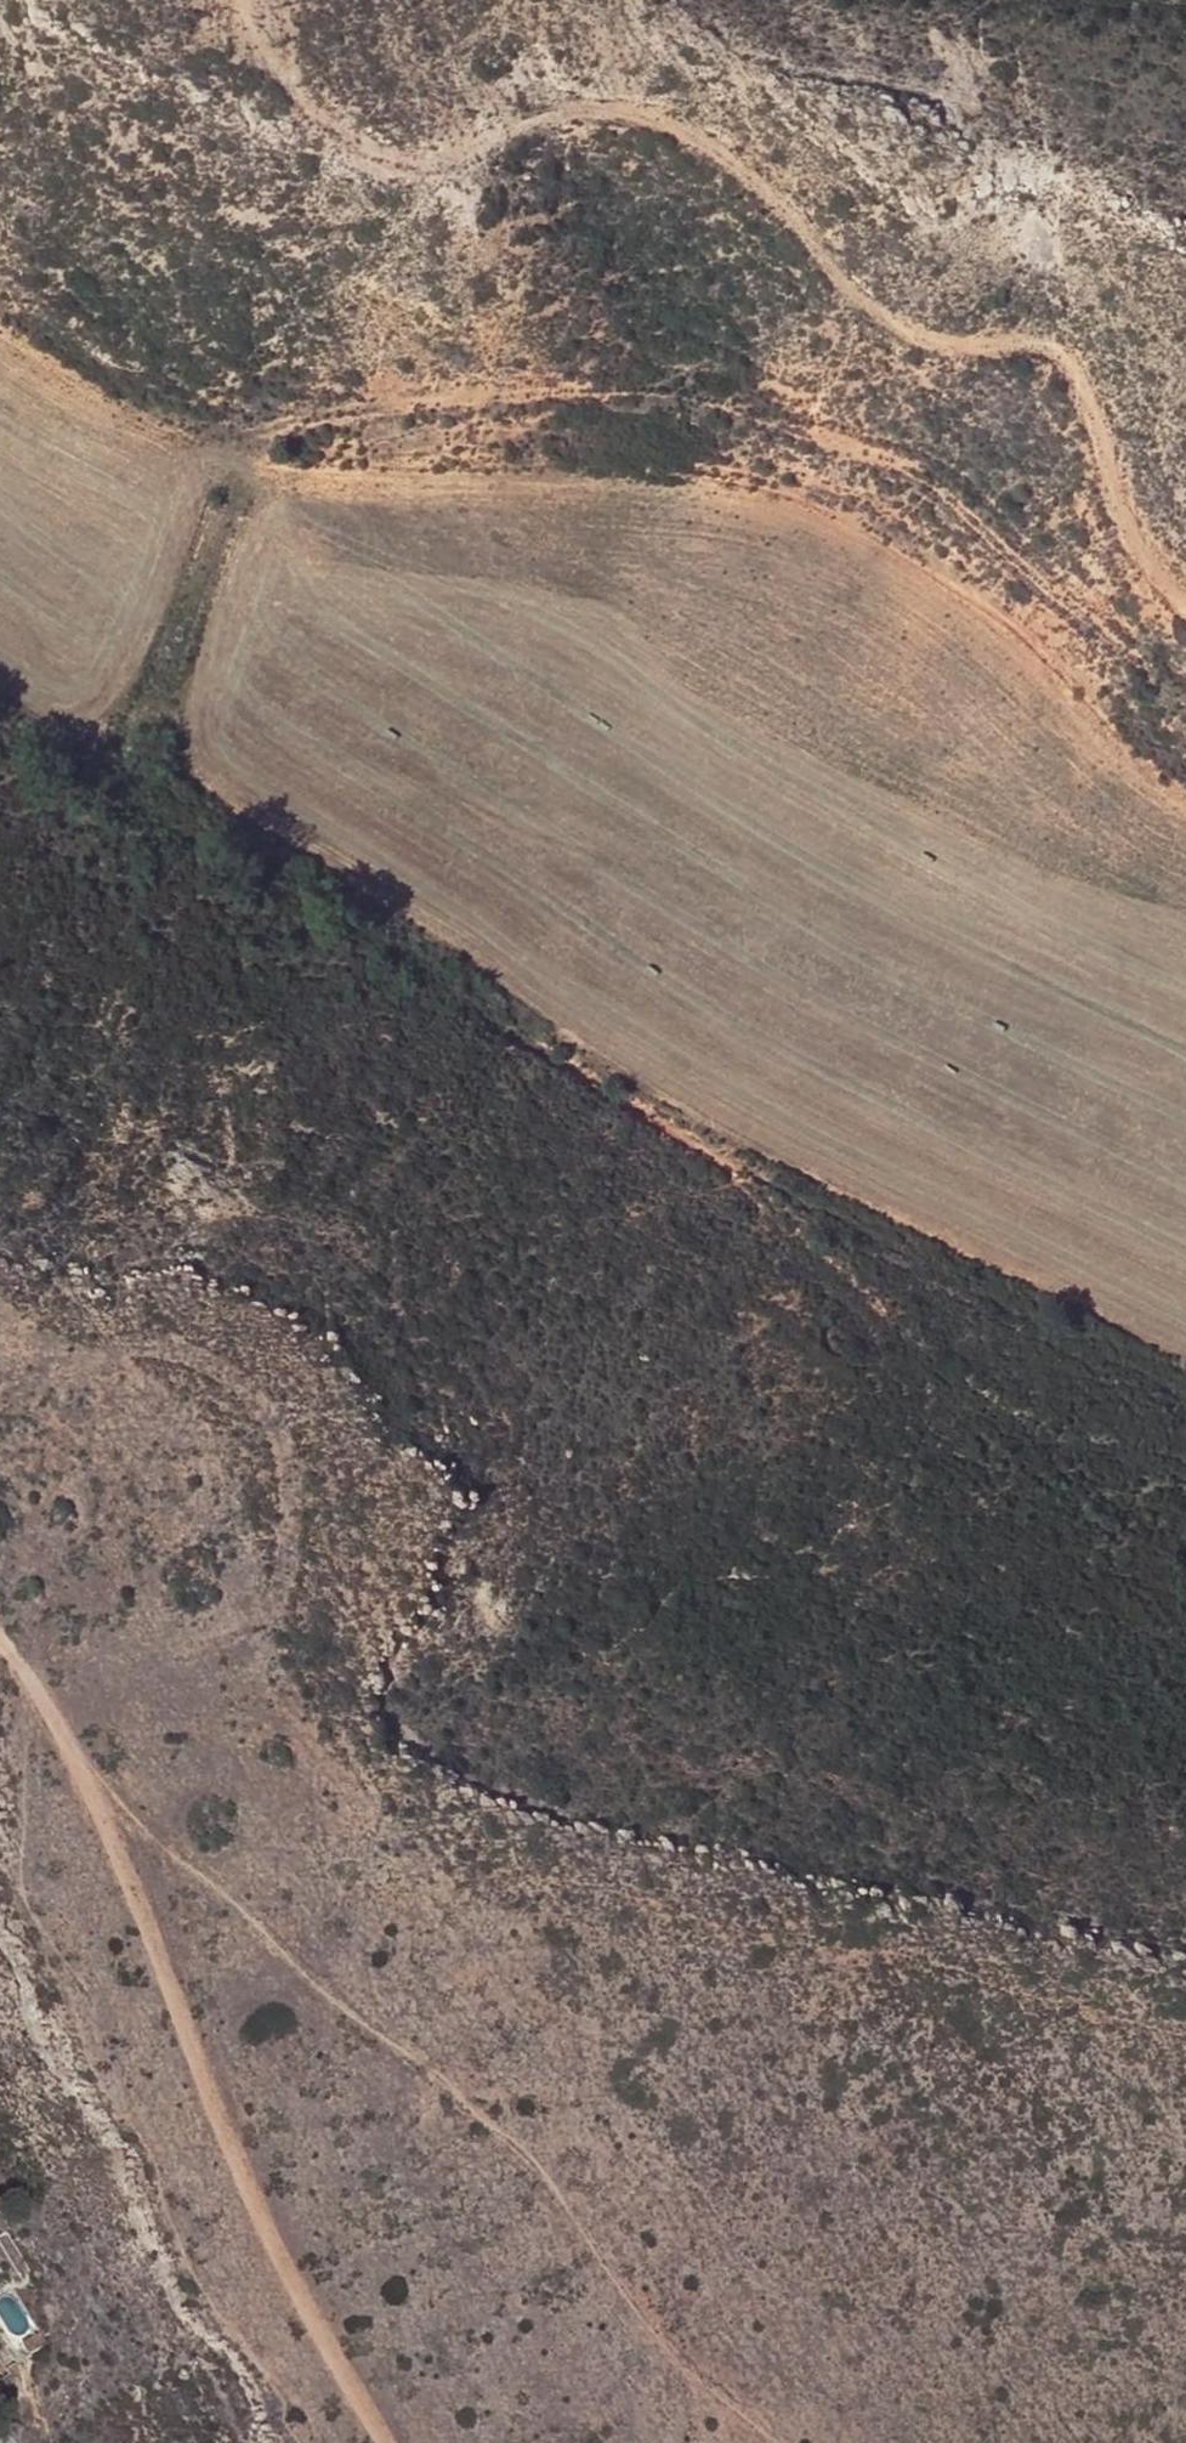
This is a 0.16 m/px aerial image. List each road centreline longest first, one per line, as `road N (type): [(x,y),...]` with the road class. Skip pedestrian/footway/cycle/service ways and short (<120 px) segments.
road 1 (track): [(1185,596),(1128,534),(1057,349),(909,324),(789,181),(632,116),(386,138),(286,64),(253,0)]
road 2 (track): [(772,2442),(695,2372),(563,2187),(91,1767),(0,1647)]
road 3 (track): [(378,2442),(329,2362),(221,2129),(91,1767)]

